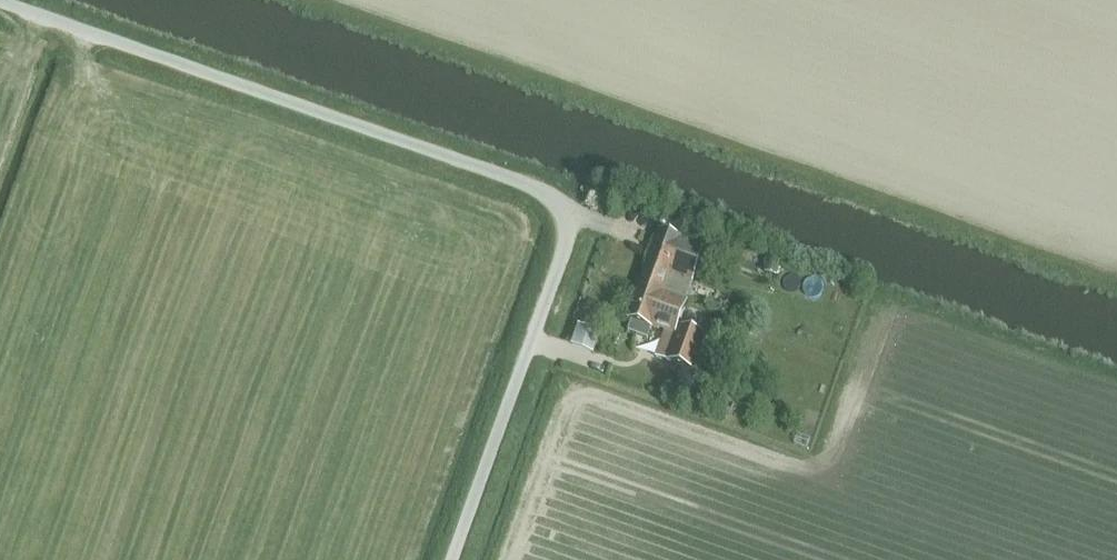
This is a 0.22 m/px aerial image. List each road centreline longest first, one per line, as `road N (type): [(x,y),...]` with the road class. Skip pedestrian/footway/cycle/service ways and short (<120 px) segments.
road 1 (unclassified): [(458,559),(562,288),(571,204),(535,179),(25,0)]

